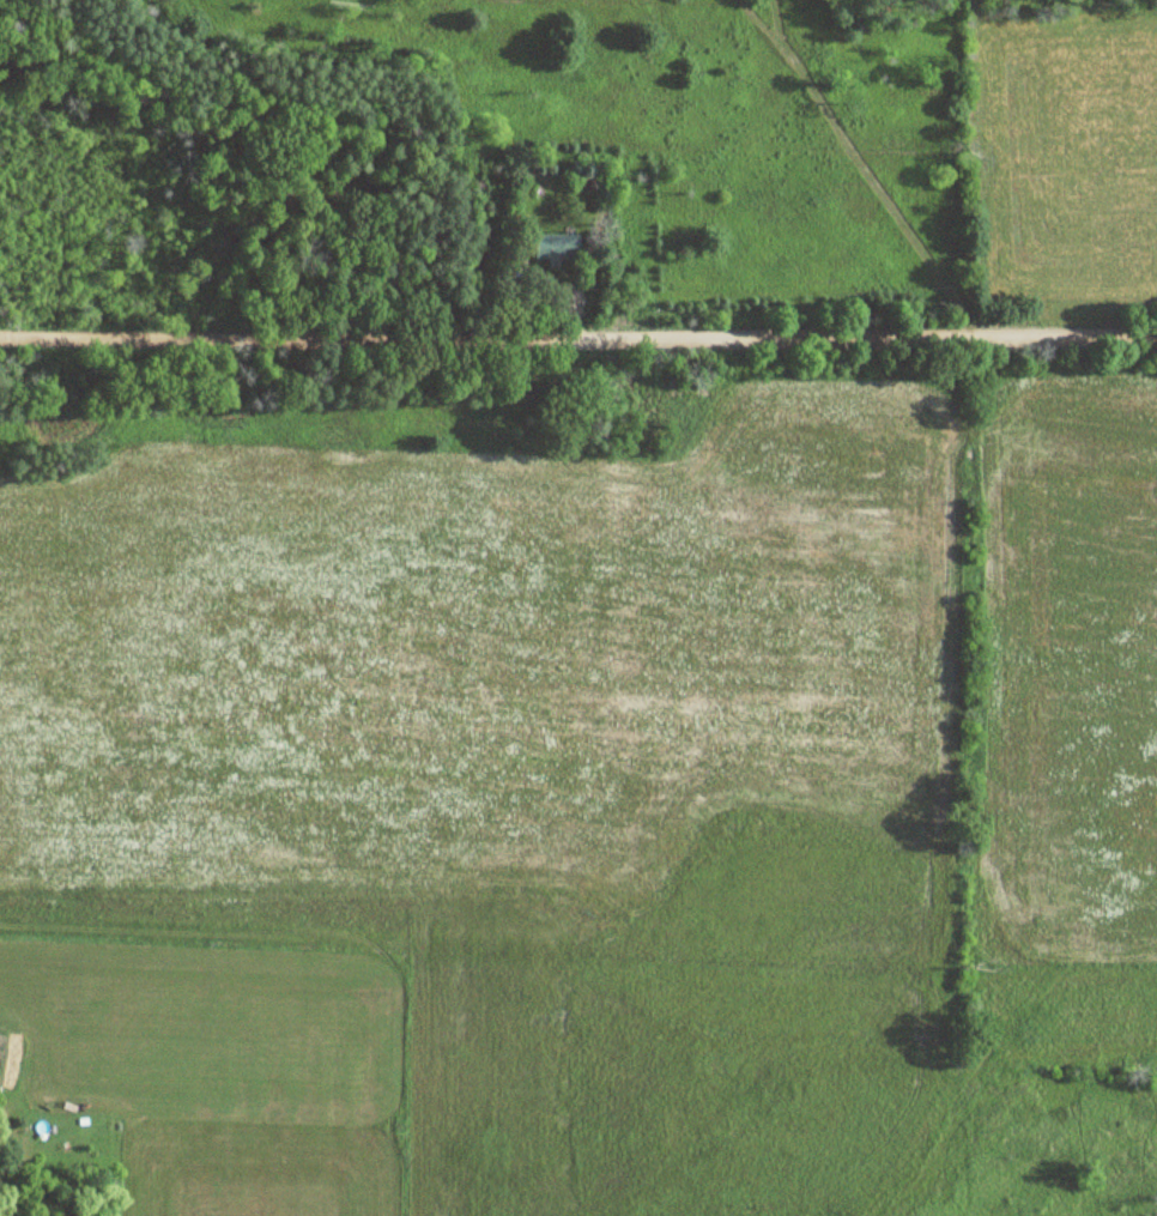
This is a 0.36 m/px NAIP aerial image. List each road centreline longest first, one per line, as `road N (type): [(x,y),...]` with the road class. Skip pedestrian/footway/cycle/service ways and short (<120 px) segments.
road 1 (residential): [(1156,337),(0,339)]

